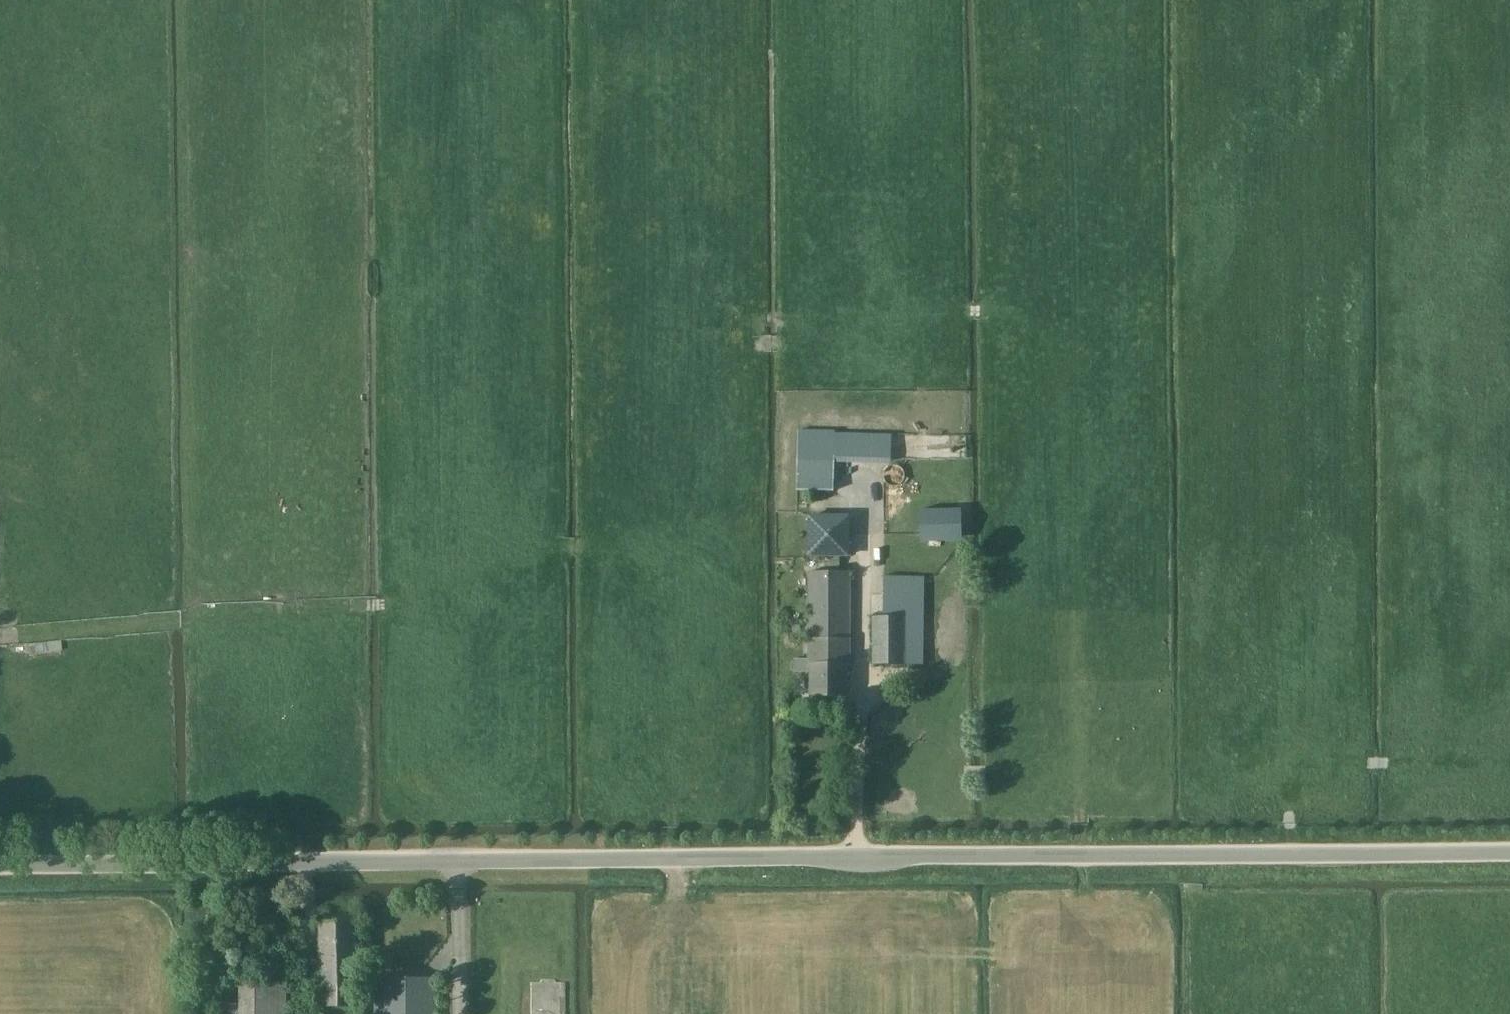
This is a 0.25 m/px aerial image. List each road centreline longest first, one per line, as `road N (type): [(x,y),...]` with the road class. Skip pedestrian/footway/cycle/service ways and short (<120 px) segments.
road 1 (unclassified): [(0,867),(1509,852)]

